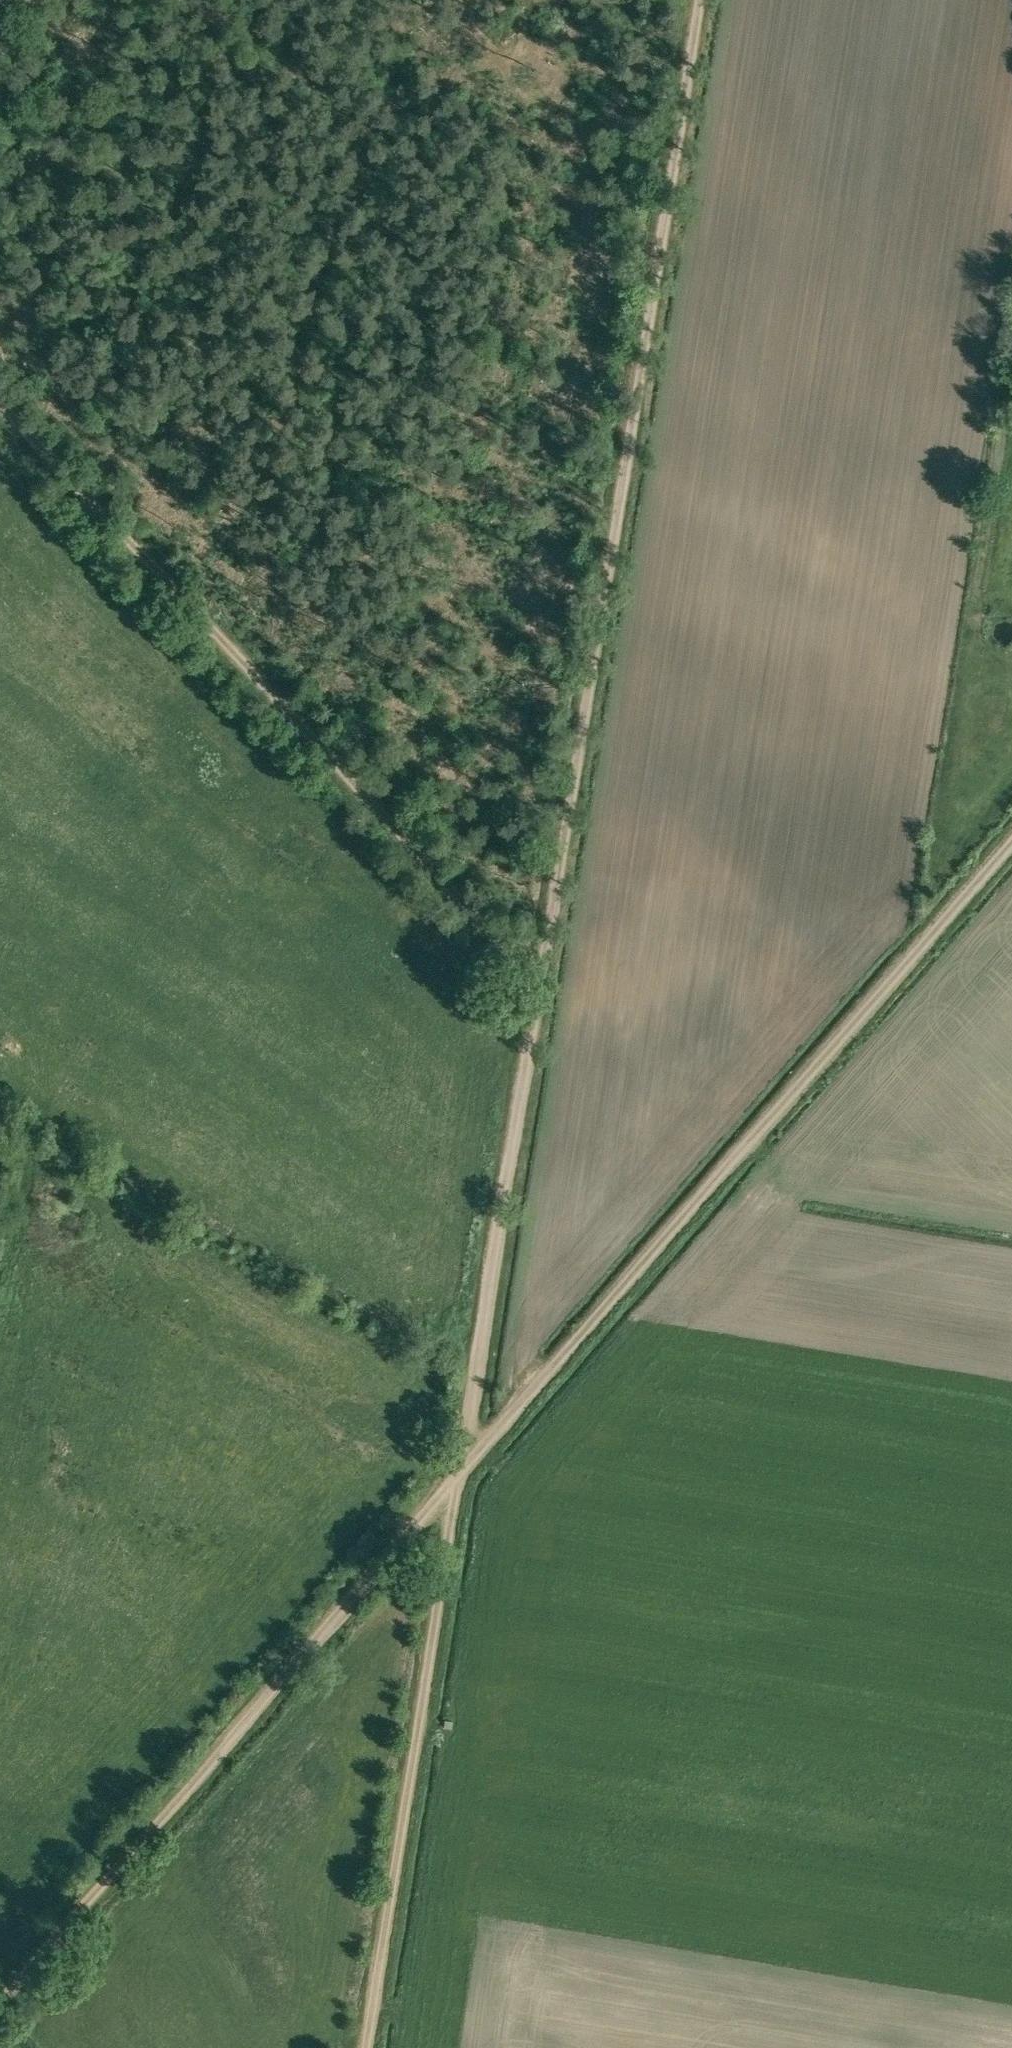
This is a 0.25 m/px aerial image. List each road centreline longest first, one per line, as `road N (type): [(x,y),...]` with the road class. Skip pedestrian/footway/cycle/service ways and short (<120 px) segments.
road 1 (track): [(695,0),(483,1298),(463,1468)]
road 2 (track): [(463,1468),(1011,837)]
road 3 (track): [(0,394),(535,970)]
road 4 (track): [(0,2006),(463,1468)]
road 5 (track): [(367,2047),(463,1468)]

